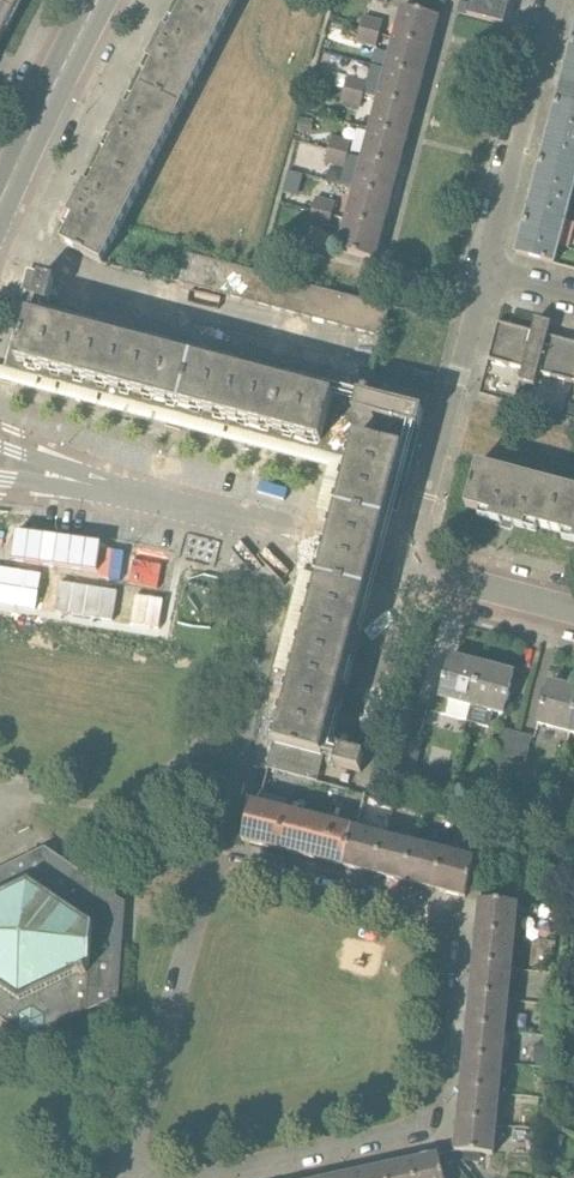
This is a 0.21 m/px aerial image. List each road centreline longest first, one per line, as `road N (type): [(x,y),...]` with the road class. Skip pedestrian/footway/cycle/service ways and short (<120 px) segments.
road 1 (residential): [(406,1129),(424,1106),(442,937),(419,917),(225,875),(201,895),(120,1177)]
road 2 (residential): [(406,566),(0,461)]
road 3 (residential): [(406,566),(483,274)]
road 4 (residential): [(483,274),(555,0)]
road 5 (tertiary): [(0,205),(101,0)]
road 6 (residential): [(186,1177),(406,1129)]
road 7 (residential): [(573,609),(406,566)]
road 8 (residential): [(362,731),(406,566)]

